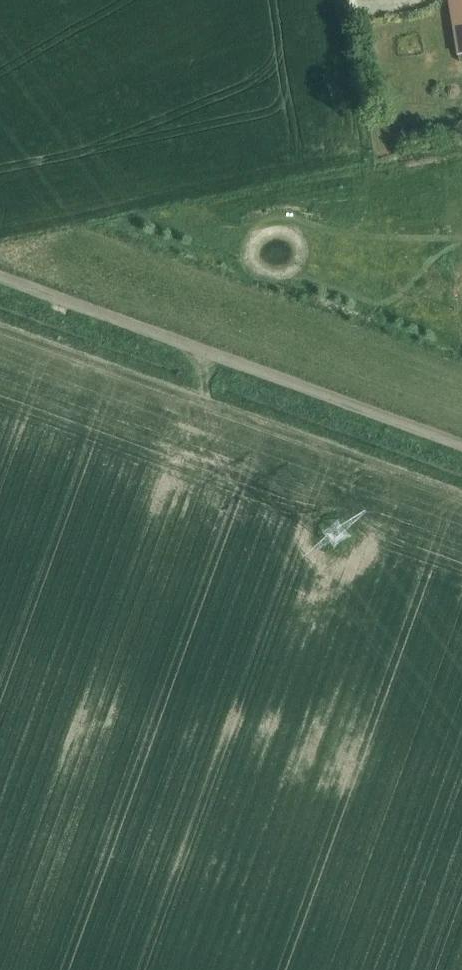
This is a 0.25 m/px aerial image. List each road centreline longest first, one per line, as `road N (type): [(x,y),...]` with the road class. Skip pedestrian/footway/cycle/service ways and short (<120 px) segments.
road 1 (track): [(461,447),(0,279)]

